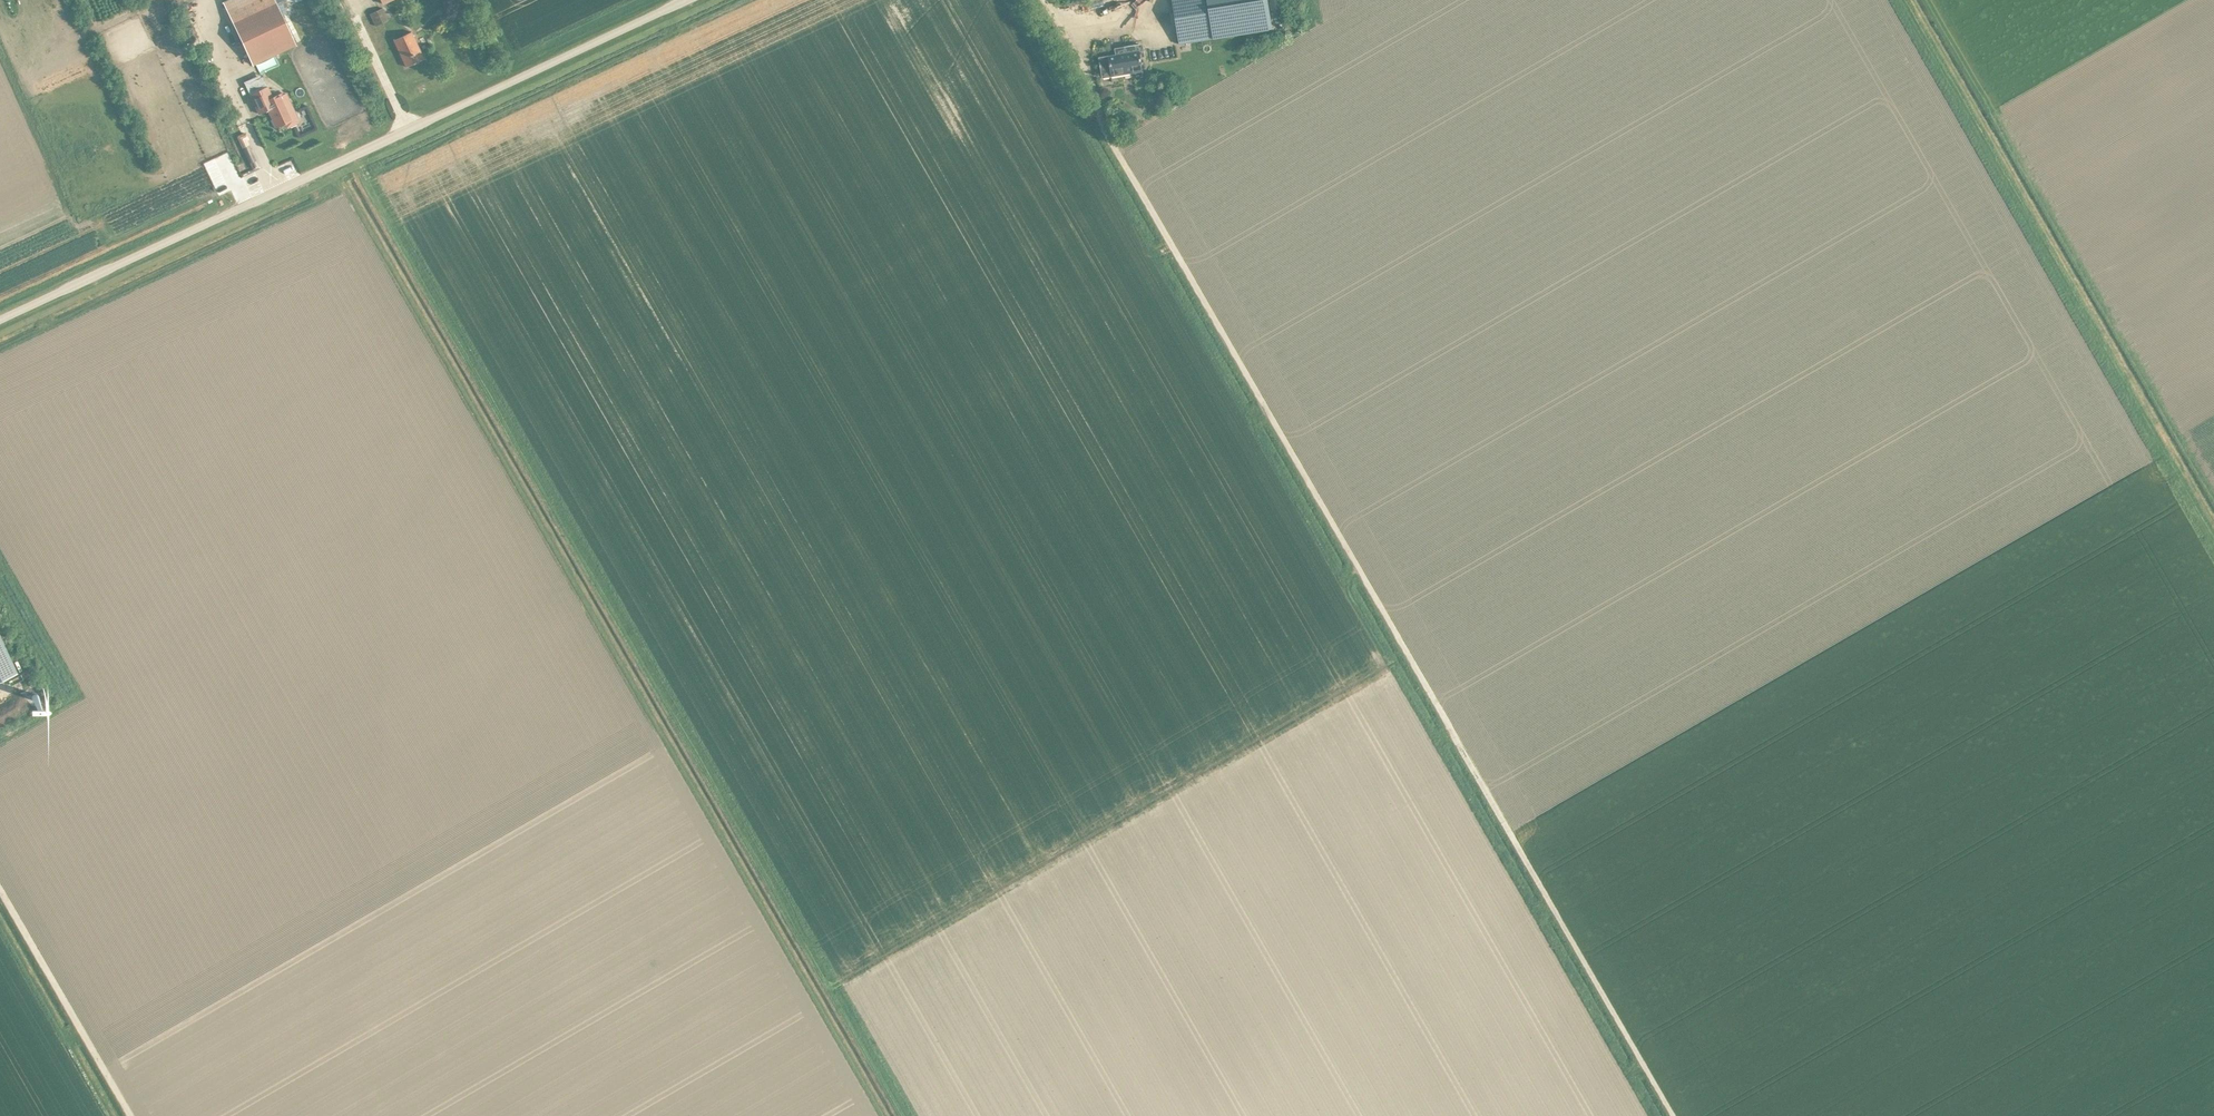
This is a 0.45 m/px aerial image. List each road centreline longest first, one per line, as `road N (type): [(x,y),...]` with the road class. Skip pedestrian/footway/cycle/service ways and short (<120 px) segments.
road 1 (unclassified): [(0,319),(688,0)]

